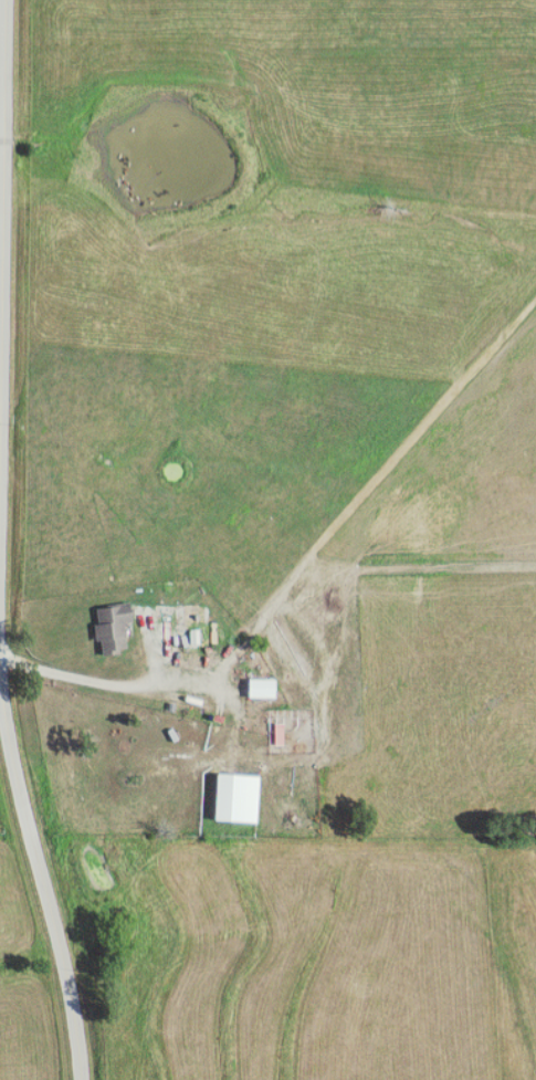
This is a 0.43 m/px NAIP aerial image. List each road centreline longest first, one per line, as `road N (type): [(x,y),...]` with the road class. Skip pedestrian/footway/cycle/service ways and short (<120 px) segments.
road 1 (residential): [(0,658),(140,689),(234,667),(325,545),(535,303)]
road 2 (tertiary): [(0,479),(8,0)]
road 3 (tertiary): [(85,1079),(67,971),(14,774),(0,658)]
road 4 (residential): [(535,564),(356,569),(295,588)]

